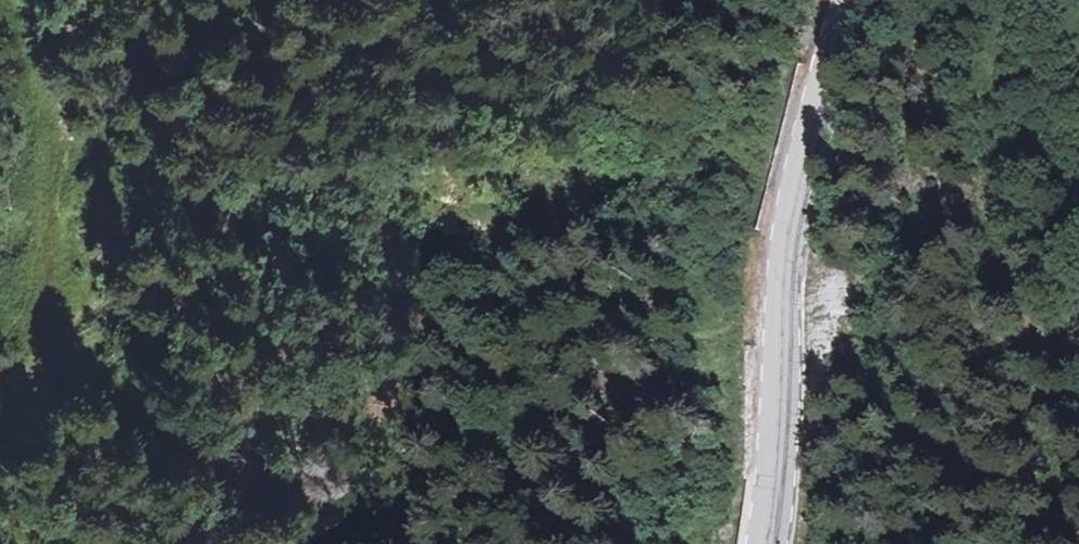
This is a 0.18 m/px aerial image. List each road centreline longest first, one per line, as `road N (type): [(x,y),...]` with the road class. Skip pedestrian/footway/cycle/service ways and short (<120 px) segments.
road 1 (secondary): [(764,543),(779,239),(807,105),(841,0)]

